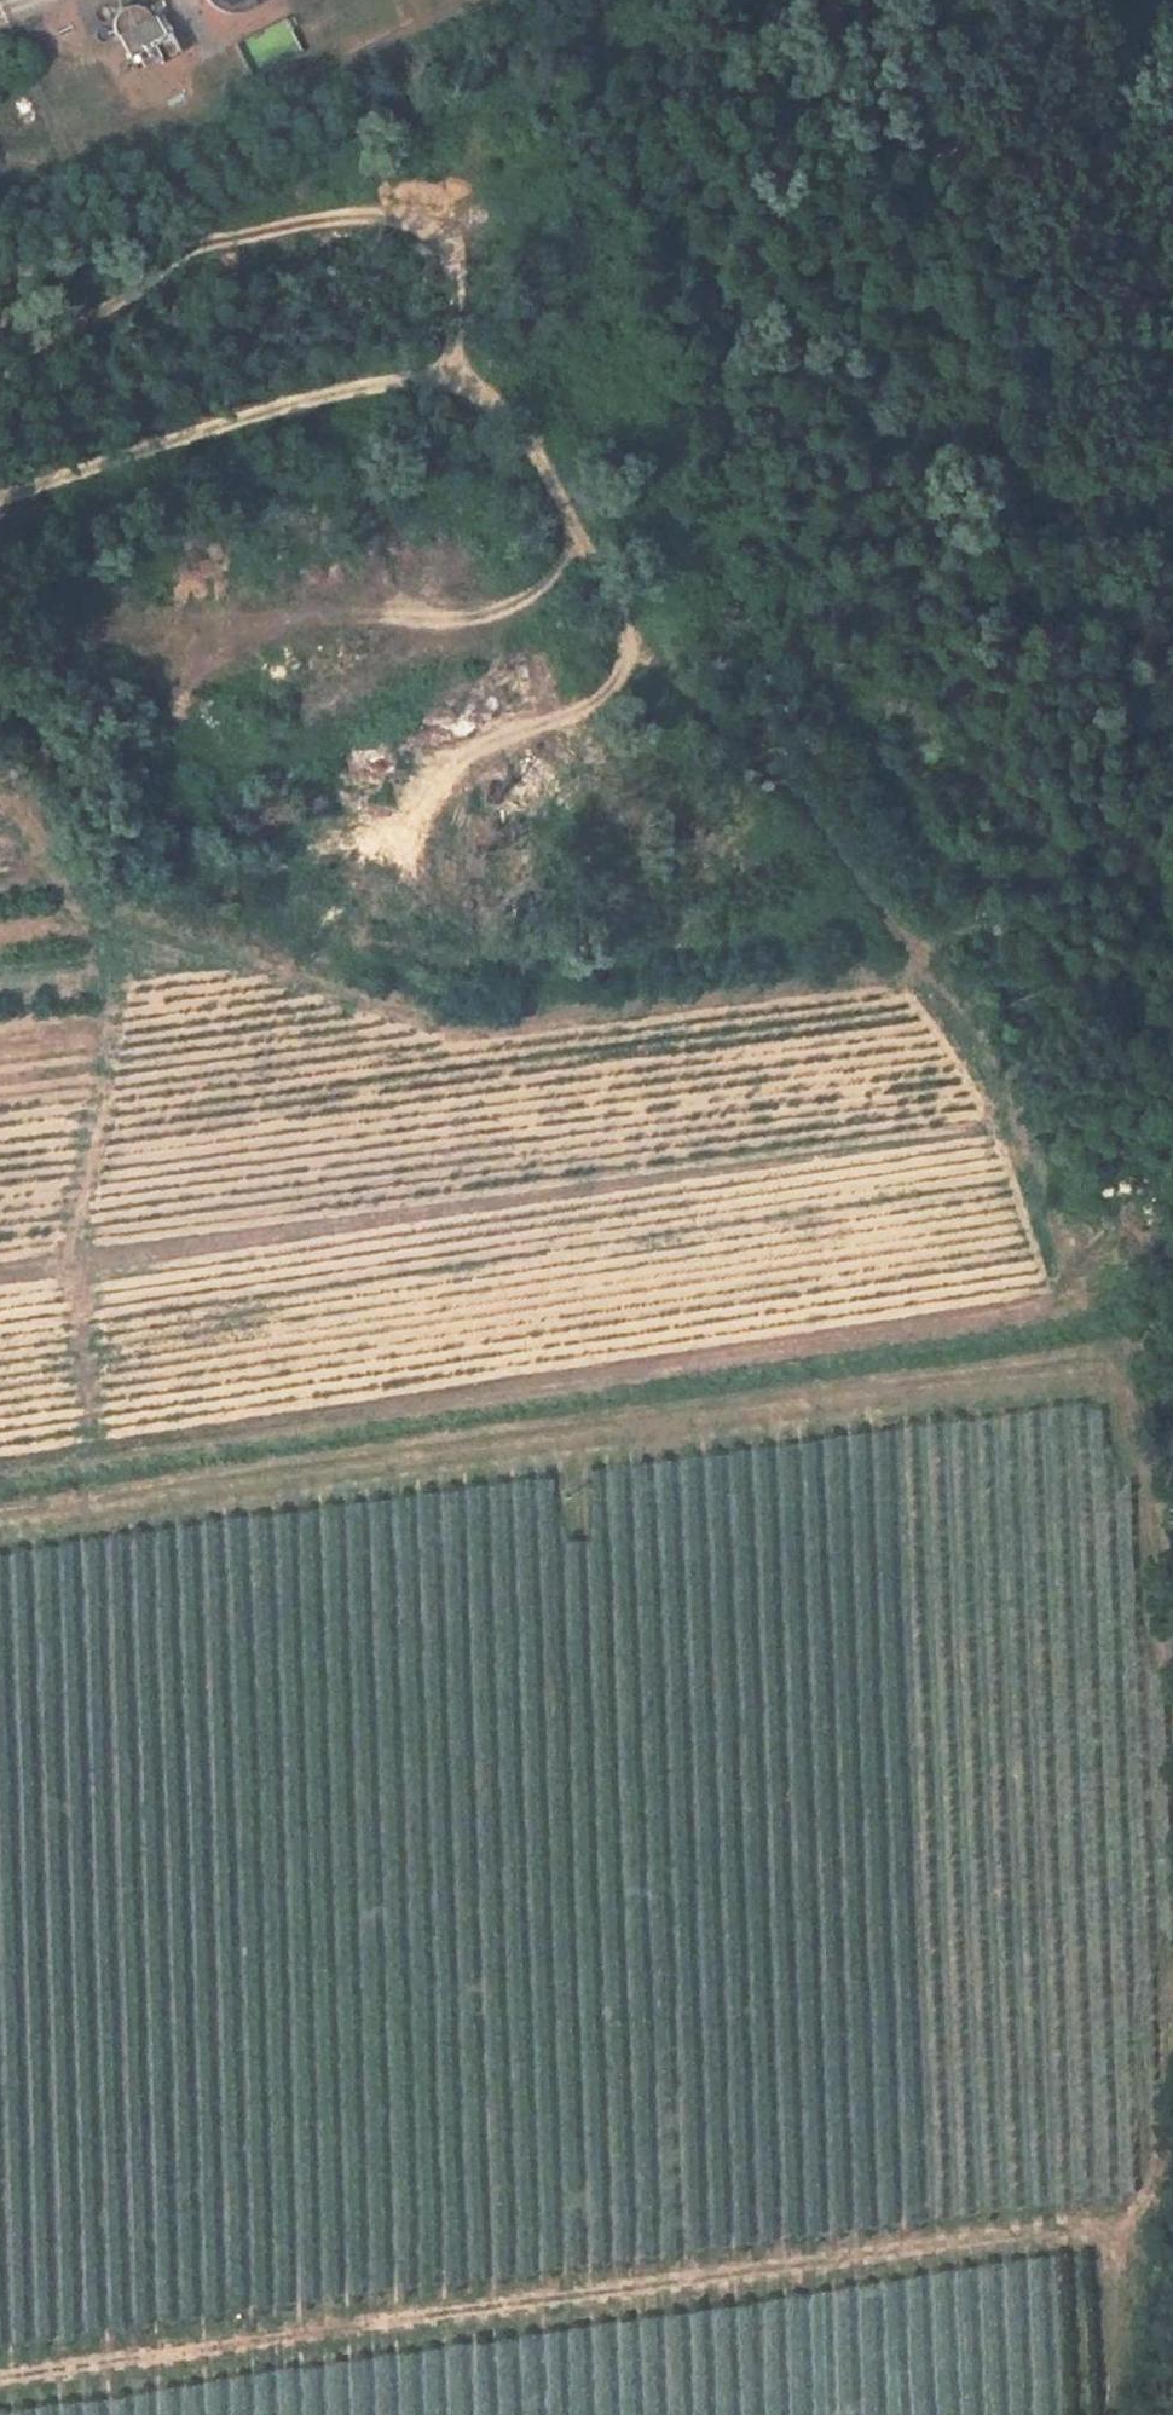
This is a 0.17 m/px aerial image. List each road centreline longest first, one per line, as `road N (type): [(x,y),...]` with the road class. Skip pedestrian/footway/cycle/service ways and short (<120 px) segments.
road 1 (track): [(1016,1130),(789,792),(661,672),(517,420),(460,390),(385,386),(297,394),(0,497)]
road 2 (track): [(0,2377),(1122,2221)]
road 3 (track): [(0,780),(41,851),(101,916),(325,1002),(439,1034),(762,990),(892,988),(938,1004)]

